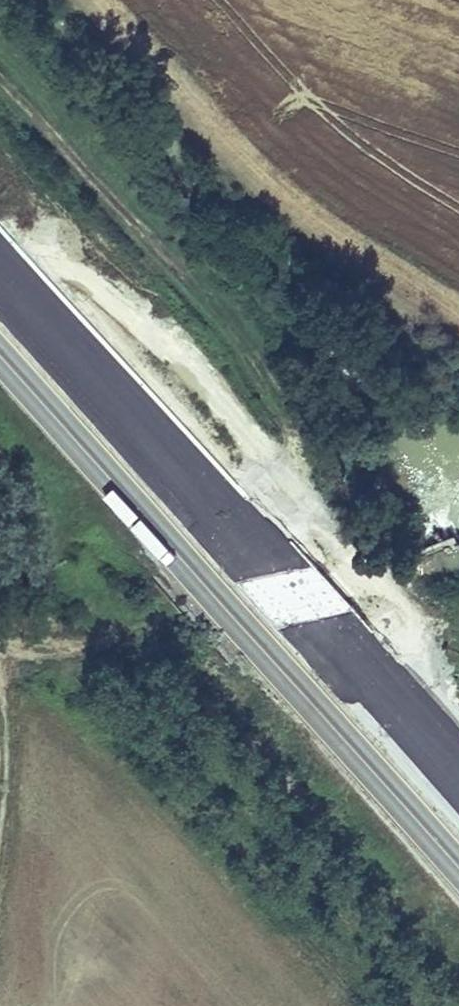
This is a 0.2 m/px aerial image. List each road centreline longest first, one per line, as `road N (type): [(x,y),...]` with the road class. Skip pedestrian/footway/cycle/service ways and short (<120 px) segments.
road 1 (track): [(0,82),(142,232),(245,320),(277,364),(296,468),(347,578),(378,600),(458,632)]
road 2 (motorway): [(0,343),(458,855)]
road 3 (motorway): [(458,781),(0,275)]
road 4 (track): [(347,578),(222,599),(15,655),(4,677),(0,780)]

